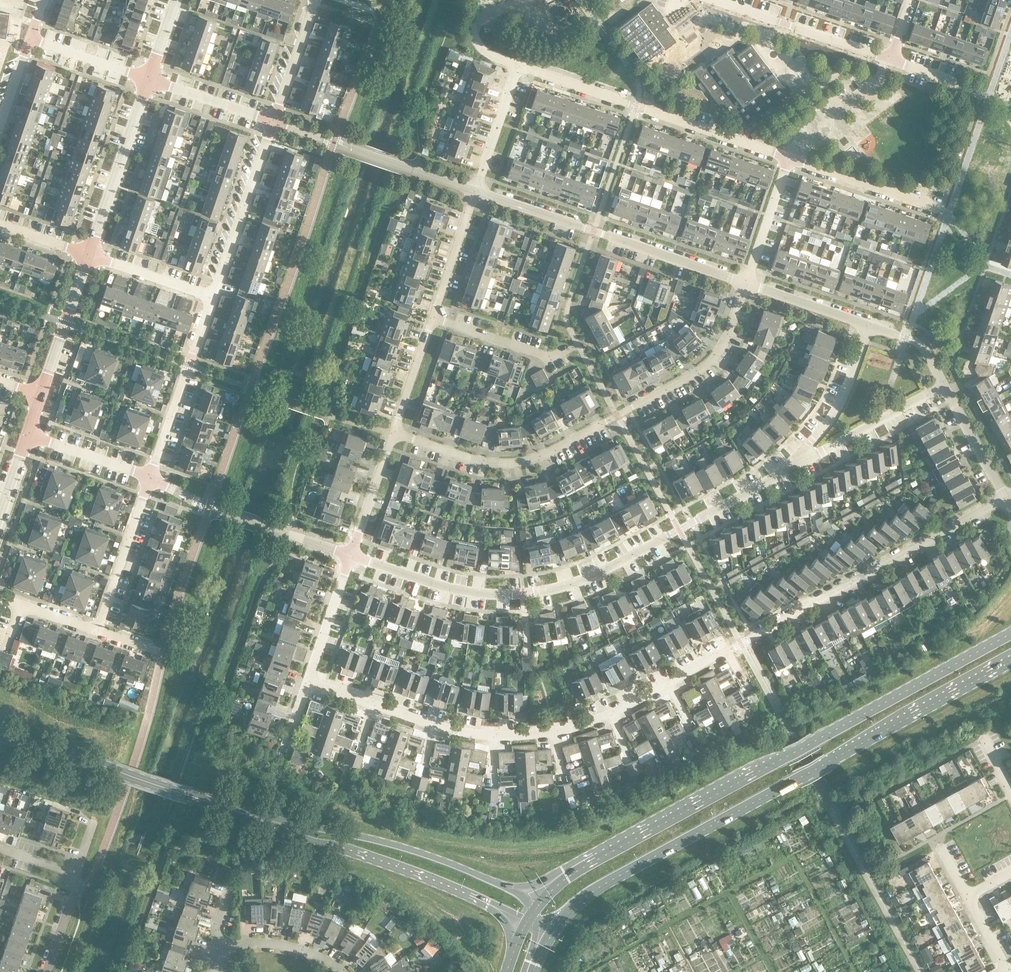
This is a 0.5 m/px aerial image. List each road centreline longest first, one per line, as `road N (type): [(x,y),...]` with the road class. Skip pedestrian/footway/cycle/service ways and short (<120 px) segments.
road 1 (residential): [(1006,501),(670,686),(553,732),(492,735),(434,723),(309,680),(351,554)]
road 2 (secondary): [(1010,633),(555,884)]
road 3 (secondary): [(565,916),(606,882),(1010,662)]
road 4 (residential): [(789,472),(559,587),(459,590),(351,554)]
road 5 (residential): [(393,435),(484,462),(534,457),(715,358),(748,282)]
road 6 (residential): [(791,161),(518,66)]
road 7 (residential): [(748,282),(476,189)]
road 8 (secondary): [(514,889),(390,841),(273,822)]
road 9 (secondary): [(273,822),(35,743)]
road 10 (secondary): [(273,822),(492,905)]
road 11 (residential): [(351,554),(207,508),(150,475)]
road 12 (residential): [(476,189),(271,121)]
road 13 (residential): [(150,475),(209,296)]
road 14 (residential): [(894,59),(716,0)]
road 15 (residential): [(141,76),(81,253)]
road 16 (residential): [(99,258),(160,82)]
road 17 (residential): [(209,296),(271,121)]
road 18 (residential): [(943,389),(789,472)]
road 19 (residential): [(789,472),(838,394),(863,321)]
road 20 (residential): [(98,630),(150,475)]
road 21 (residential): [(577,344),(550,356),(435,318)]
road 22 (residential): [(48,397),(99,258)]
road 23 (residential): [(932,205),(791,161)]
road 24 (residential): [(81,253),(32,392)]
road 25 (residential): [(220,941),(263,936),(312,949),(355,971)]
road 26 (residential): [(435,318),(476,189)]
road 27 (residential): [(476,189),(518,66)]
road 28 (residential): [(1006,501),(943,389)]
road 29 (residential): [(748,282),(791,161)]
road 30 (residential): [(271,121),(307,0)]
road 31 (residential): [(351,554),(393,435)]
road 32 (residential): [(393,435),(435,318)]
road 33 (residential): [(863,321),(748,282)]

